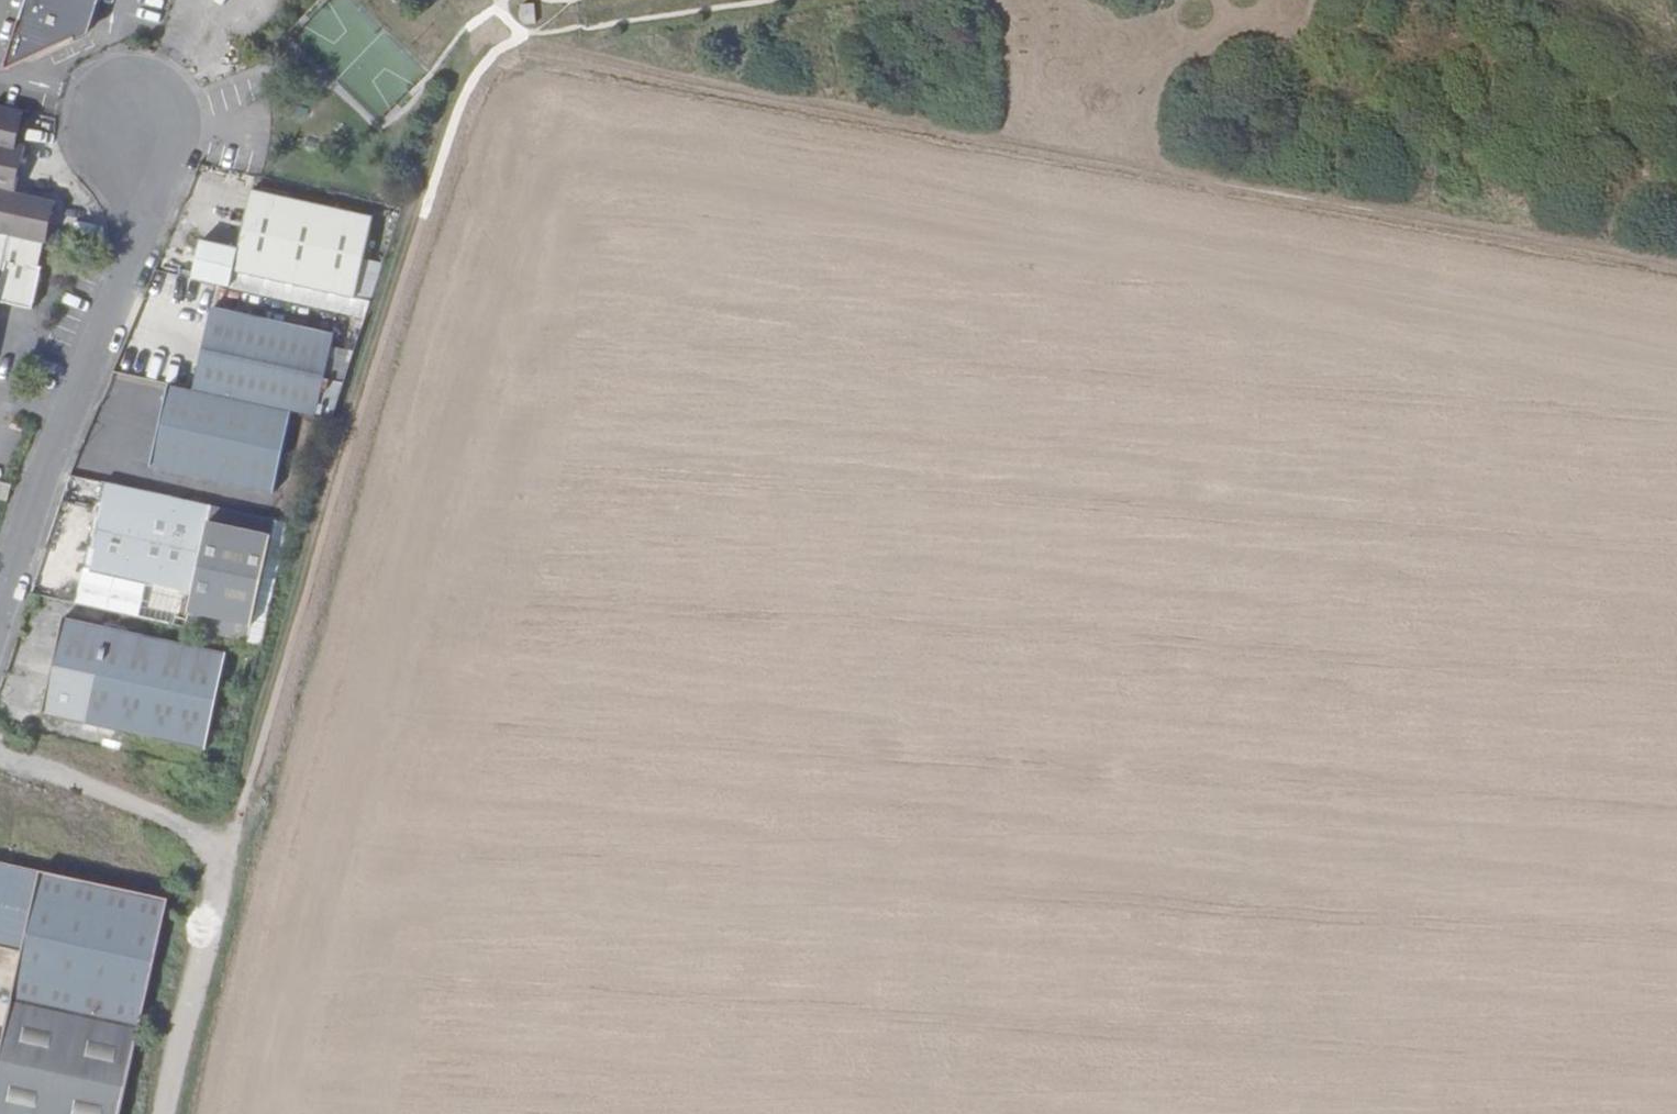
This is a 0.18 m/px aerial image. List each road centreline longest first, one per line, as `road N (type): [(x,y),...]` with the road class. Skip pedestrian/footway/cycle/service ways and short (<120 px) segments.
road 1 (track): [(176,1113),(226,905),(223,858),(214,840),(0,757)]
road 2 (unclassified): [(124,122),(130,239),(0,608)]

